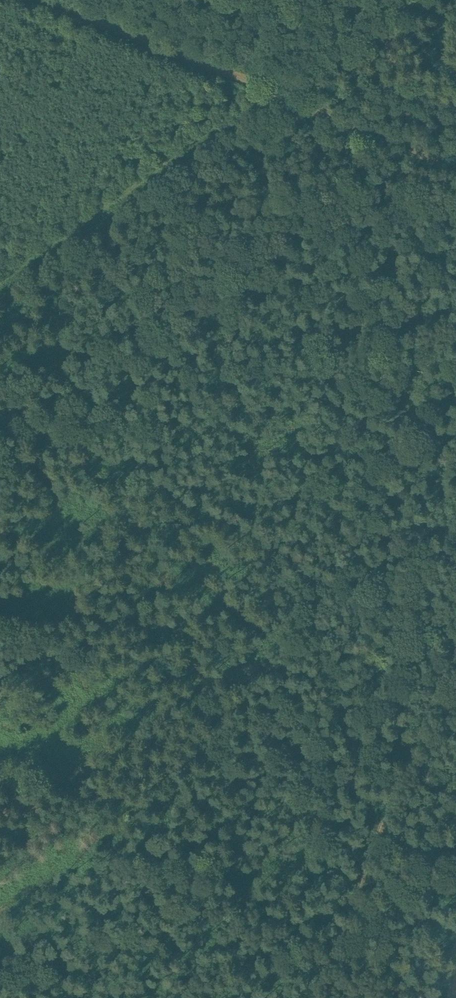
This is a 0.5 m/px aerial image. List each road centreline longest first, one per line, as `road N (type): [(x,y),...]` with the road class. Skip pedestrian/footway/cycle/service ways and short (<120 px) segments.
road 1 (track): [(314,997),(455,644)]
road 2 (track): [(0,296),(282,93)]
road 3 (track): [(34,0),(282,93)]
road 4 (track): [(257,657),(327,581),(403,537),(455,519)]
road 5 (track): [(282,93),(455,161)]

